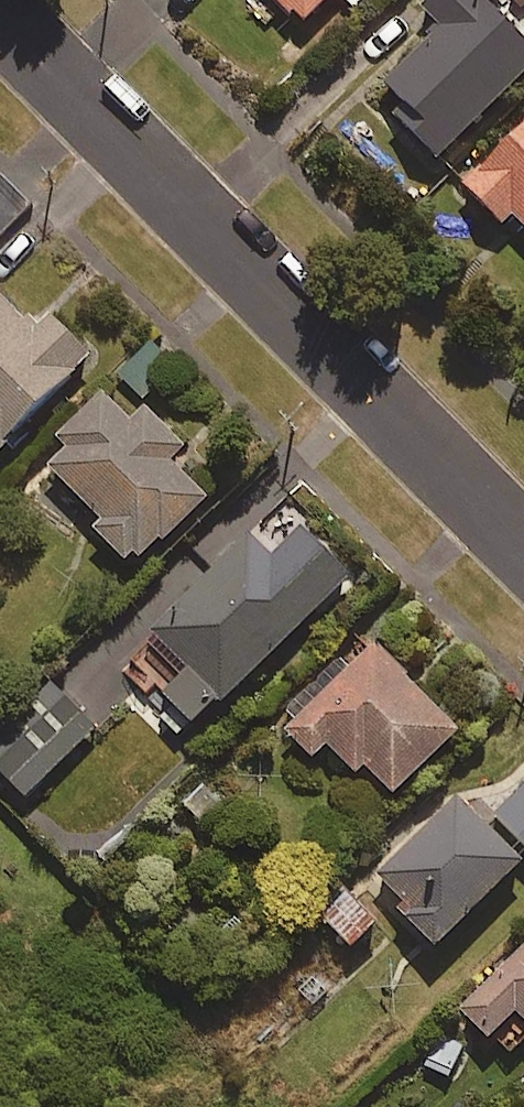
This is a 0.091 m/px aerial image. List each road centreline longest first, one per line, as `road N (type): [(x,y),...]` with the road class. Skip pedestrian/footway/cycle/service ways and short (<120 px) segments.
road 1 (residential): [(0,16),(523,543)]

